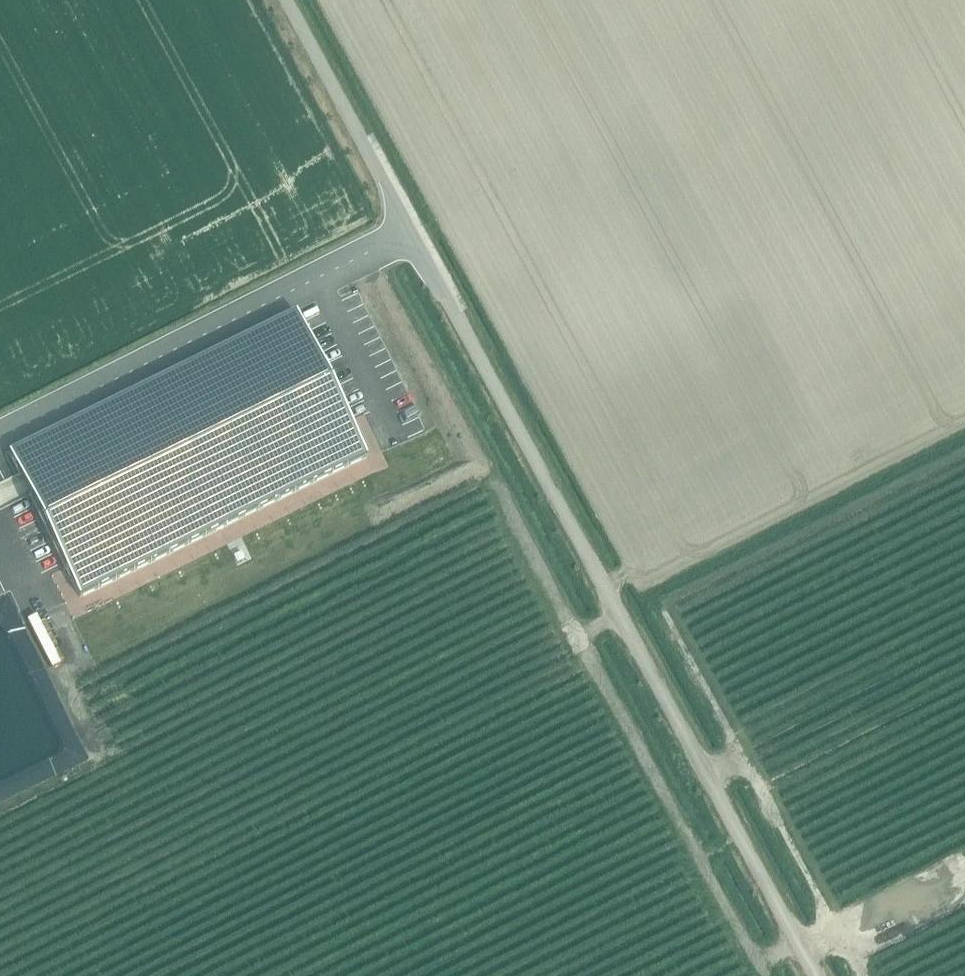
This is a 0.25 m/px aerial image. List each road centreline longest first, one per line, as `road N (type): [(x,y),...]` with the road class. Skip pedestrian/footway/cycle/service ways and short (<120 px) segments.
road 1 (unclassified): [(816,975),(273,0)]

